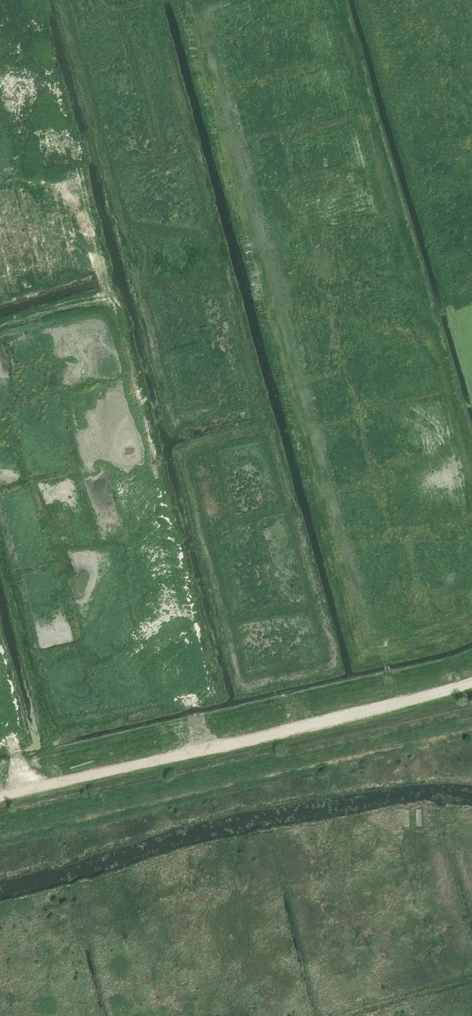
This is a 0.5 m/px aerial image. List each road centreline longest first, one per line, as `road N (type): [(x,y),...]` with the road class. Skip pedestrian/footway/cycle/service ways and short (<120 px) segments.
road 1 (track): [(471,682),(0,797)]

